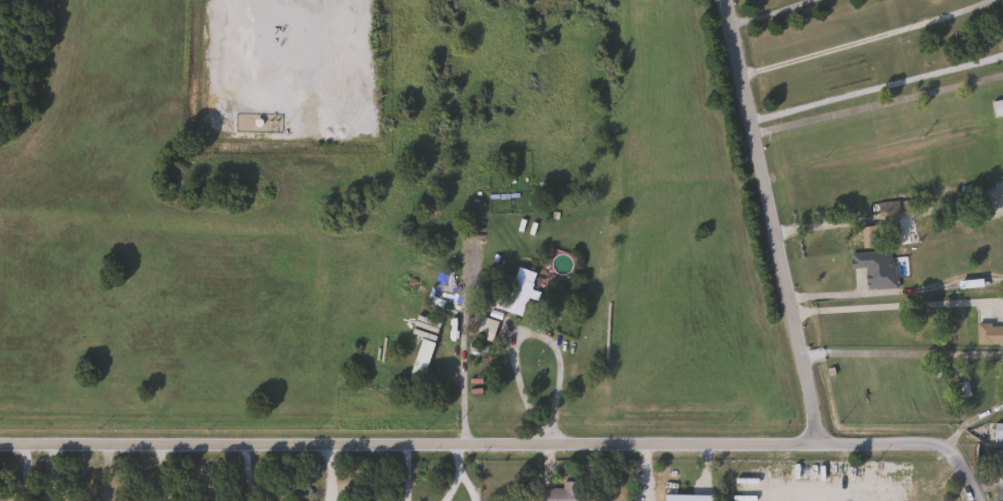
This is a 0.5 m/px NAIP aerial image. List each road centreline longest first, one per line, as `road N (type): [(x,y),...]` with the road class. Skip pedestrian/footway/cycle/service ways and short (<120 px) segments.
road 1 (residential): [(979,500),(959,457),(945,449),(0,446)]
road 2 (residential): [(818,447),(721,0)]

